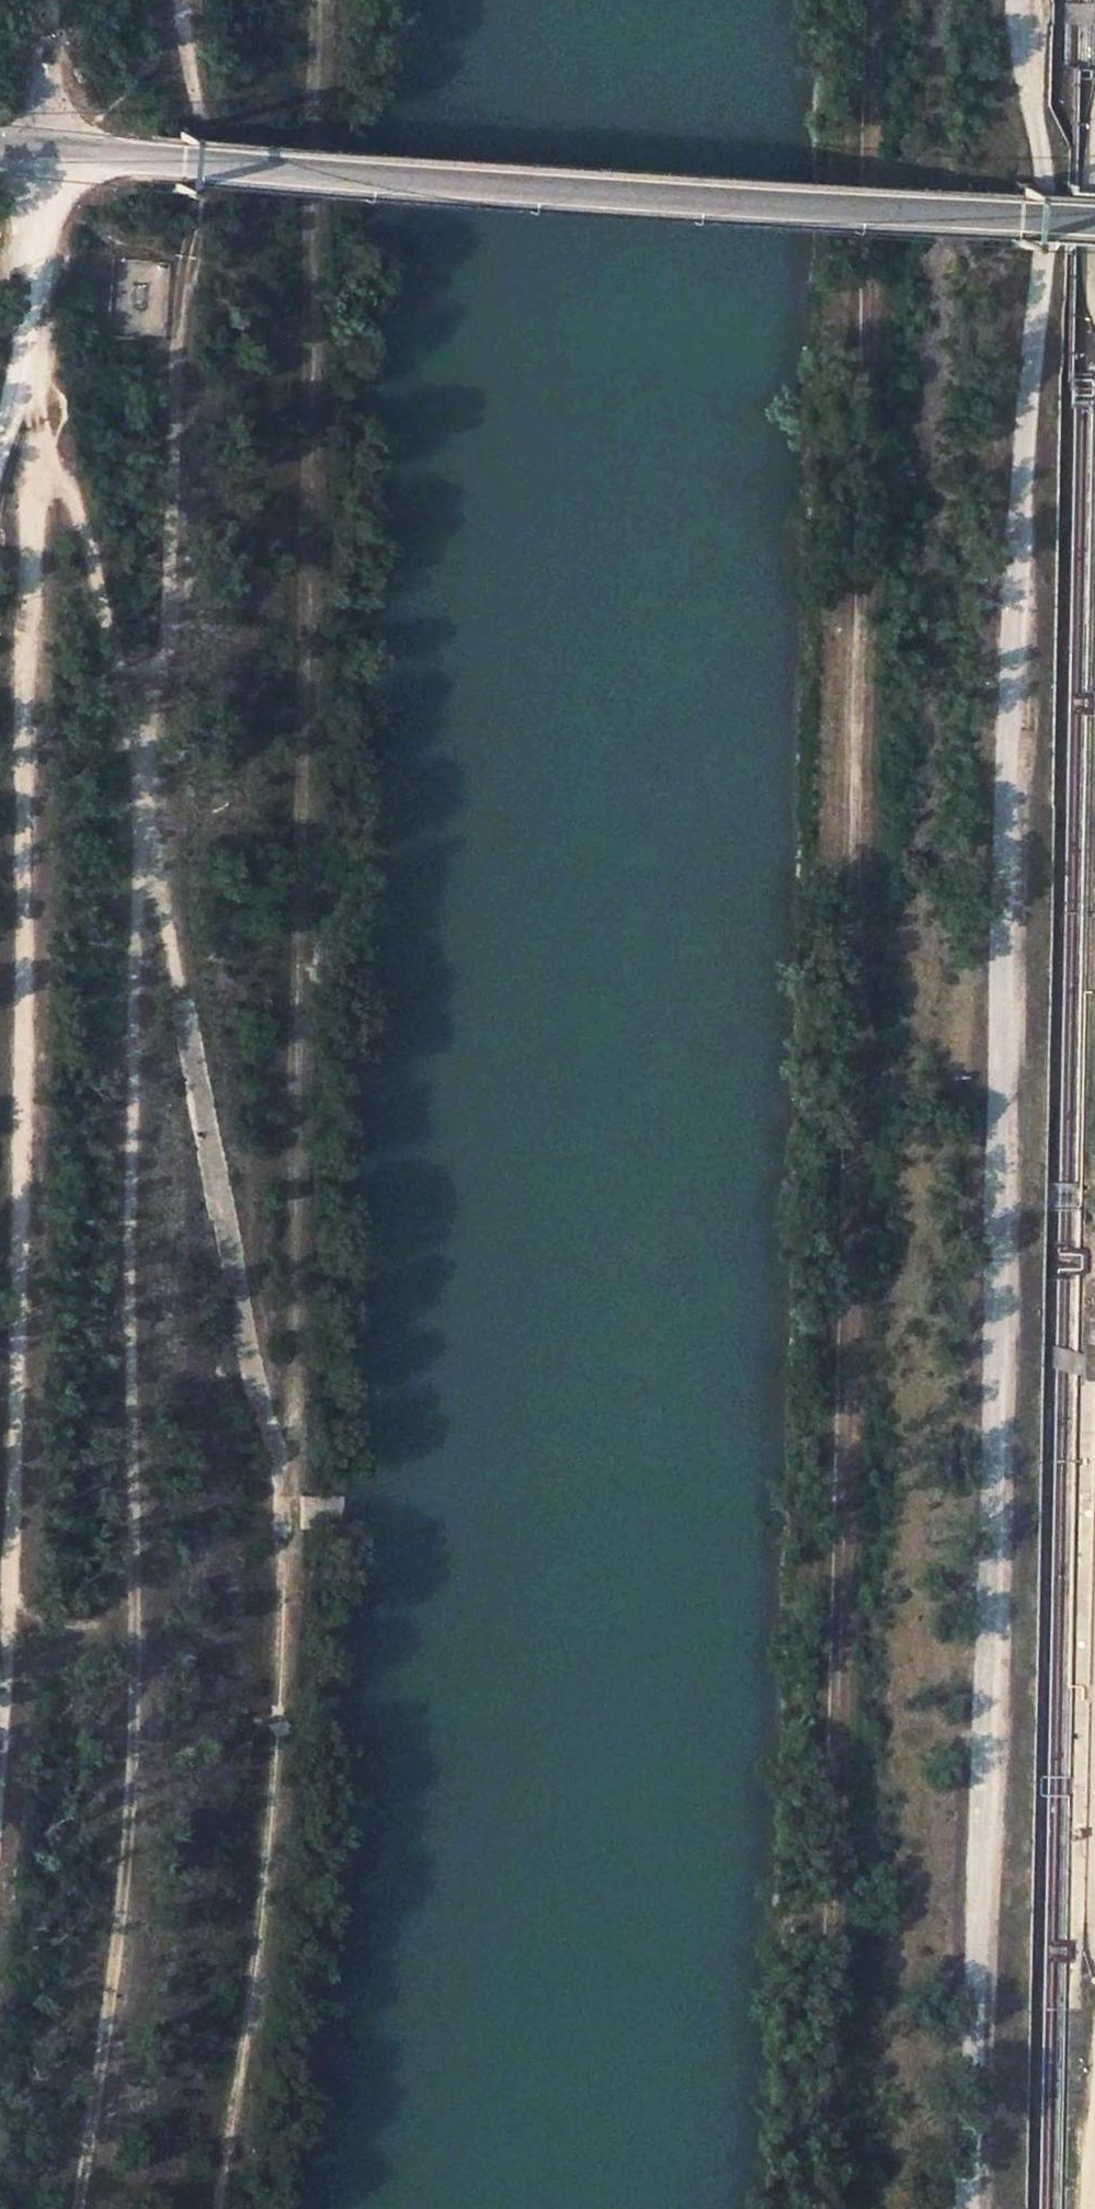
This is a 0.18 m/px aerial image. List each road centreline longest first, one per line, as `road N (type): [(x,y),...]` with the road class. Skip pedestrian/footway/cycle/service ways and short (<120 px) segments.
road 1 (track): [(180,0),(201,124),(201,199),(186,261),(155,701),(130,905),(122,1252),(127,1669),(110,1973),(69,2208)]
road 2 (track): [(984,2208),(1009,1299),(1019,469),(1051,173),(1018,58),(1018,0)]
road 3 (track): [(819,2208),(874,0)]
road 4 (track): [(0,1710),(38,421),(28,378),(34,156),(46,0)]
road 5 (track): [(38,421),(73,485),(255,1412),(293,1511)]
road 6 (unclassified): [(1094,223),(0,153)]

